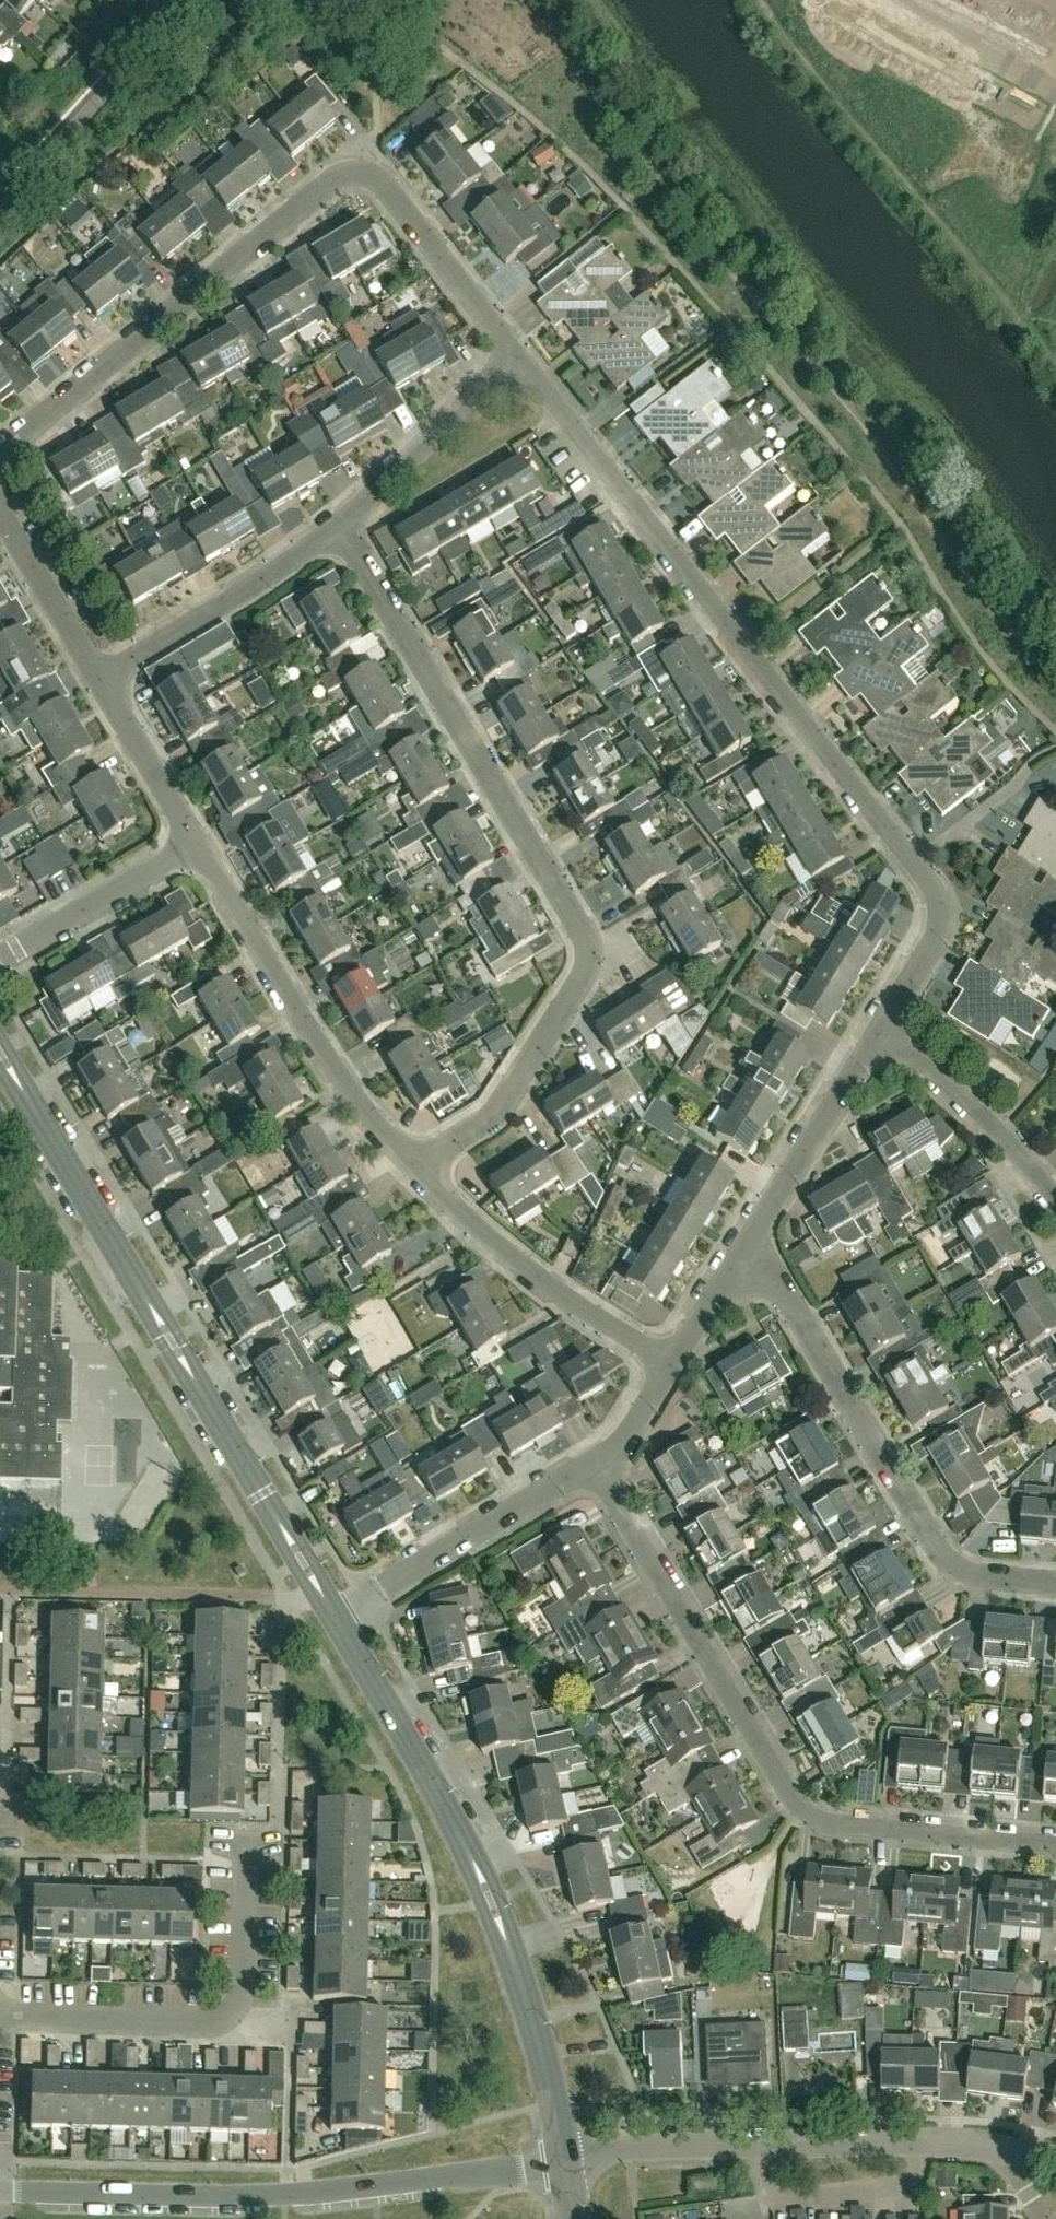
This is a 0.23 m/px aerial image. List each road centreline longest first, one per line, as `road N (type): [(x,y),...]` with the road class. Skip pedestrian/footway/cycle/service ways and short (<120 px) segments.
road 1 (residential): [(515,359),(631,490),(931,885),(934,924),(883,1022)]
road 2 (residential): [(415,1160),(500,1109),(585,963),(577,922),(337,528)]
road 3 (residential): [(0,464),(357,159),(515,359)]
road 4 (tertiary): [(337,1617),(0,1044)]
road 5 (residential): [(1055,1844),(815,1817),(789,1796),(592,1464)]
road 6 (tertiary): [(568,2162),(535,2007),(506,1922),(443,1795),(337,1617)]
road 7 (unclassified): [(0,2192),(340,2194),(568,2162)]
road 8 (residential): [(1055,1580),(959,1571),(928,1537),(778,1287),(741,1253)]
road 9 (residential): [(0,2014),(229,2017),(249,1982),(252,1831)]
road 10 (residential): [(415,1160),(356,1092),(194,847)]
road 11 (residential): [(678,1359),(537,1271),(415,1160)]
road 12 (residential): [(592,1464),(337,1617)]
road 13 (residential): [(96,678),(337,528)]
road 14 (unclassified): [(0,205),(186,0)]
road 15 (residential): [(883,1022),(741,1253)]
road 16 (residential): [(337,528),(515,359)]
road 17 (residential): [(942,2143),(901,2187),(773,2197),(767,2145)]
road 18 (residential): [(1055,1186),(883,1022)]
road 19 (residential): [(0,969),(194,847)]
road 20 (residential): [(1055,92),(871,0)]
road 21 (residential): [(568,2162),(665,2147),(767,2145)]
road 22 (residential): [(194,847),(96,678)]
road 23 (residential): [(96,678),(0,520)]
road 24 (residential): [(767,2145),(942,2143)]
road 25 (residential): [(678,1359),(592,1464)]
road 26 (residential): [(741,1253),(678,1359)]

